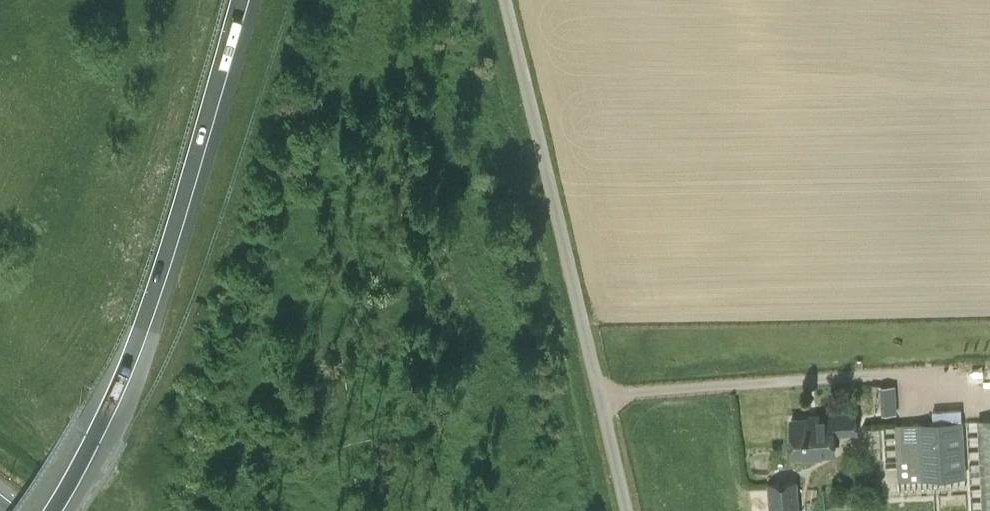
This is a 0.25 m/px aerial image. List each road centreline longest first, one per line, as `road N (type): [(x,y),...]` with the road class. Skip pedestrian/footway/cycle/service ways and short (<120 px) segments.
road 1 (motorway): [(53,510),(132,352),(239,0)]
road 2 (unclassified): [(627,510),(505,0)]

